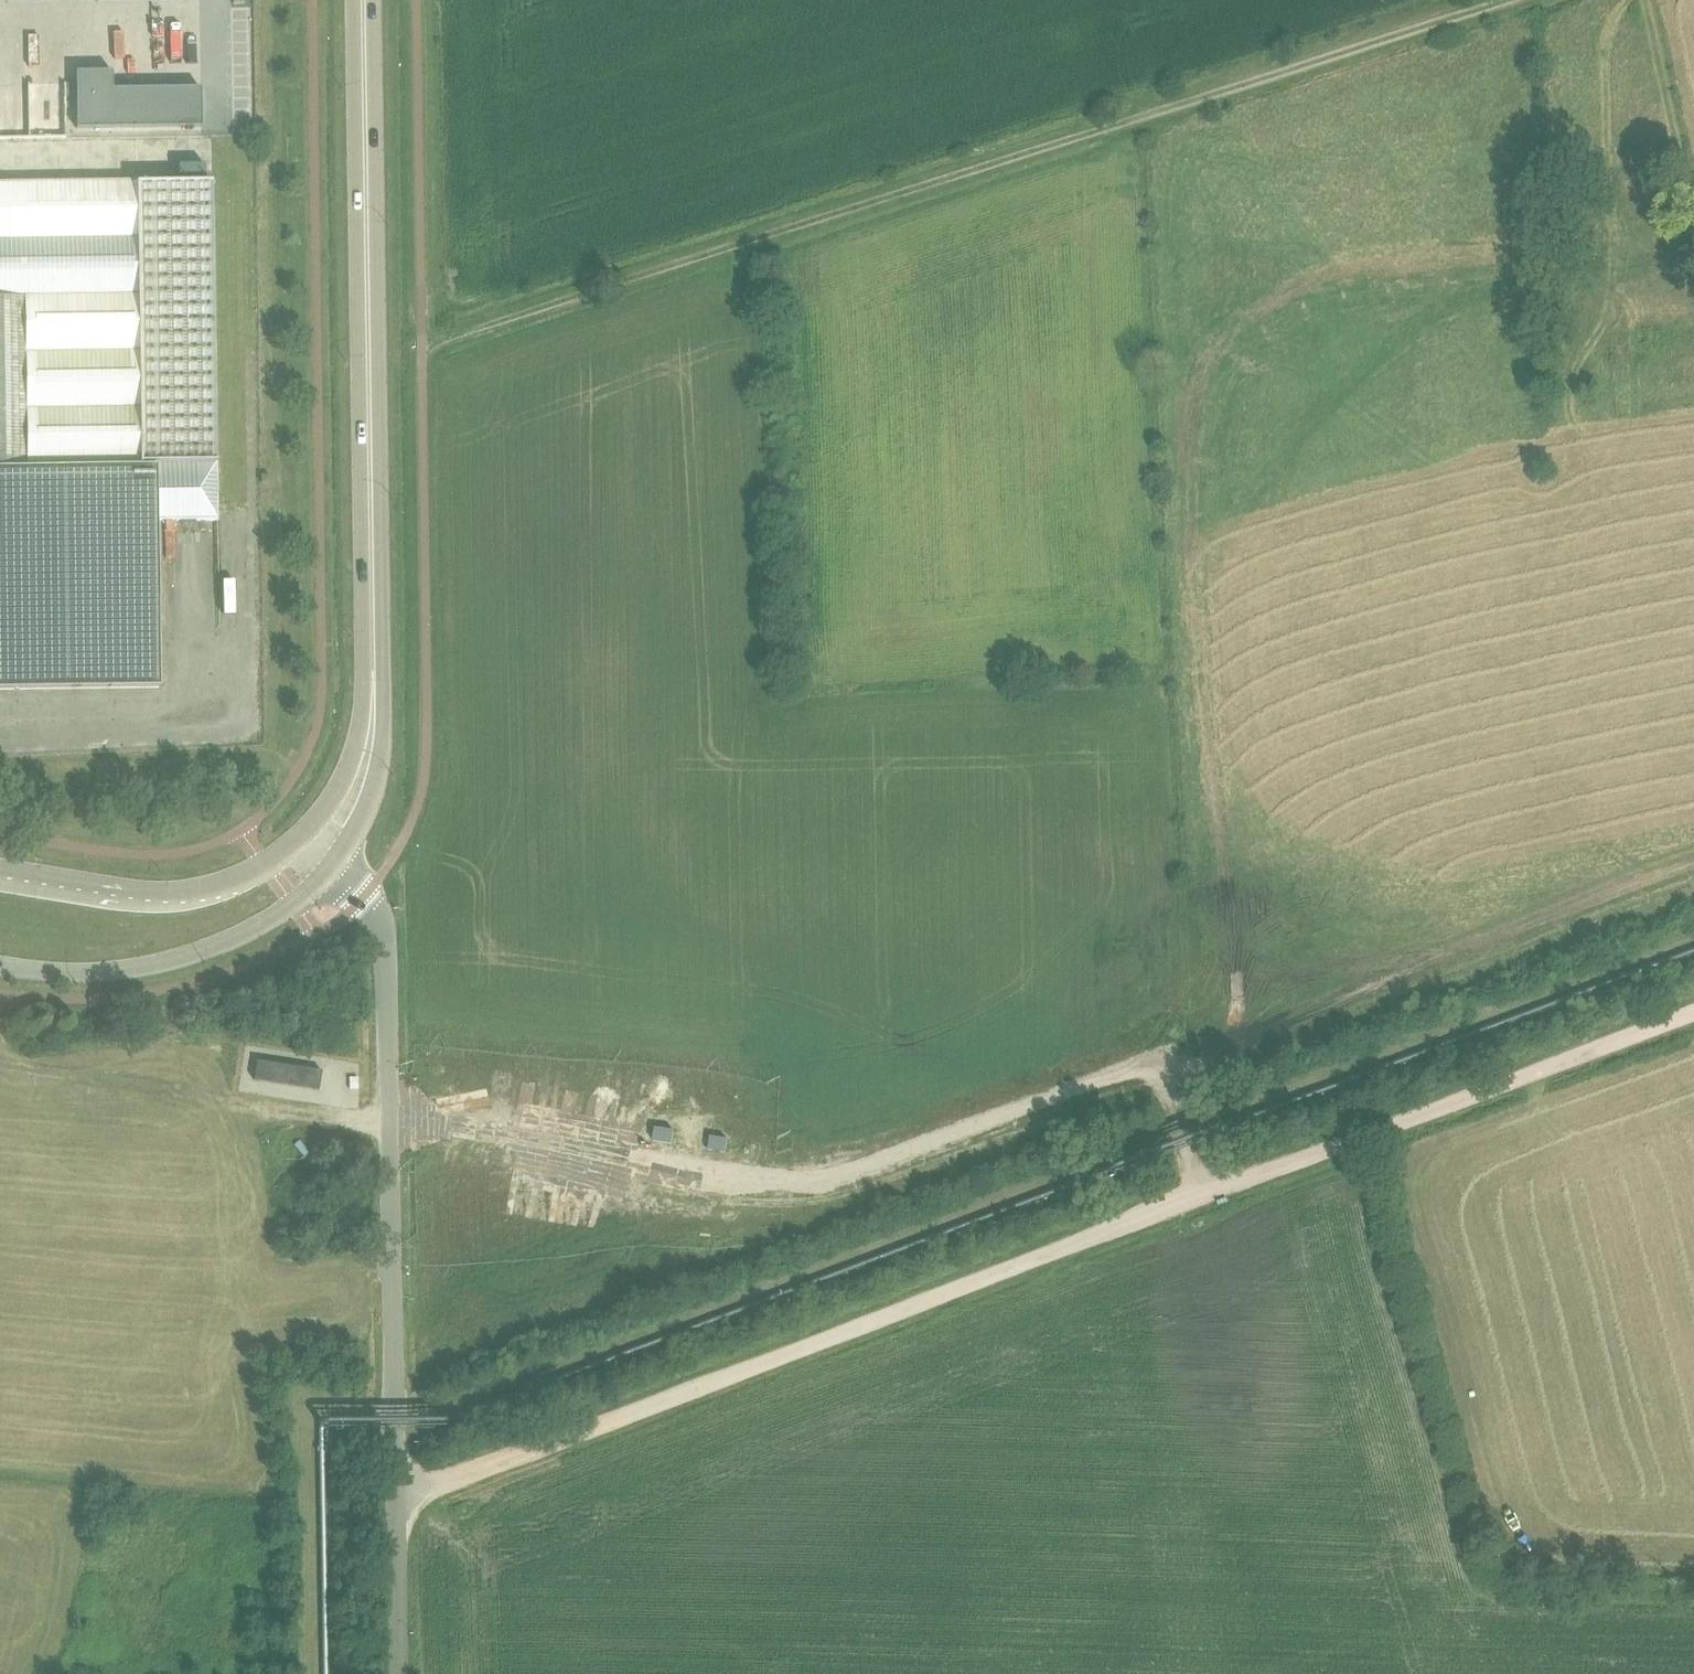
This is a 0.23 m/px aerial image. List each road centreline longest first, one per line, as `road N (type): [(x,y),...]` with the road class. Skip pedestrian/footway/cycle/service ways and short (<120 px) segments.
road 1 (unclassified): [(395,1492),(434,1485),(1693,1011)]
road 2 (track): [(422,344),(1511,0)]
road 3 (secondary): [(358,783),(373,725),(363,0)]
road 4 (unclassified): [(395,1492),(386,957),(380,916),(333,864)]
road 5 (secondary): [(0,966),(111,970),(204,950),(294,904),(333,864)]
road 6 (secondary): [(298,840),(239,878),(182,889),(0,869)]
road 7 (unclassified): [(397,1673),(395,1492)]

